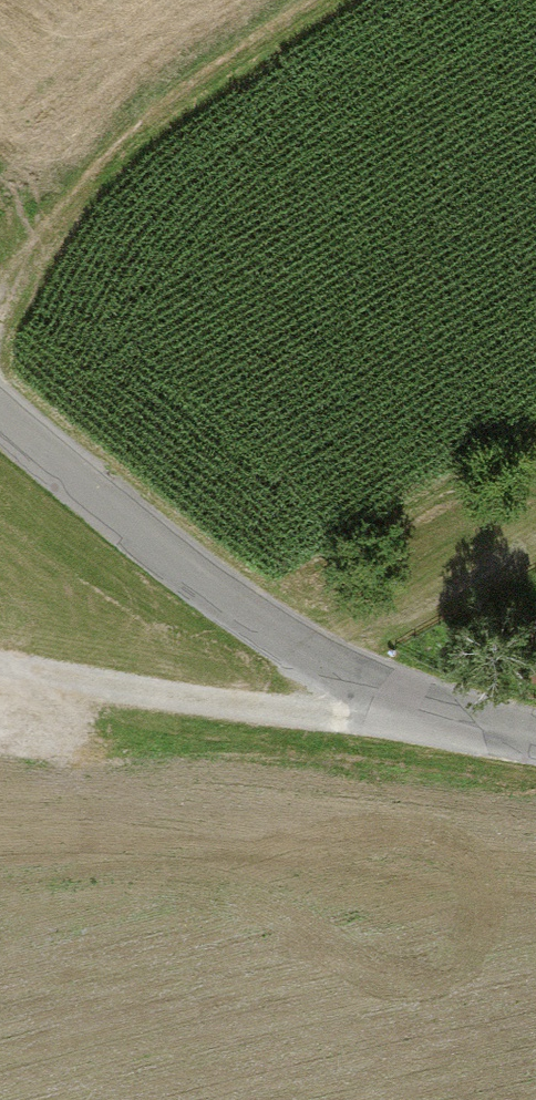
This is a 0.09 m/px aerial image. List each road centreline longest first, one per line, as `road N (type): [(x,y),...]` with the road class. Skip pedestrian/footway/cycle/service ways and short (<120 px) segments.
road 1 (residential): [(0,421),(186,575),(436,720),(535,741)]
road 2 (track): [(0,312),(70,186),(356,0)]
road 3 (track): [(0,666),(436,720)]

